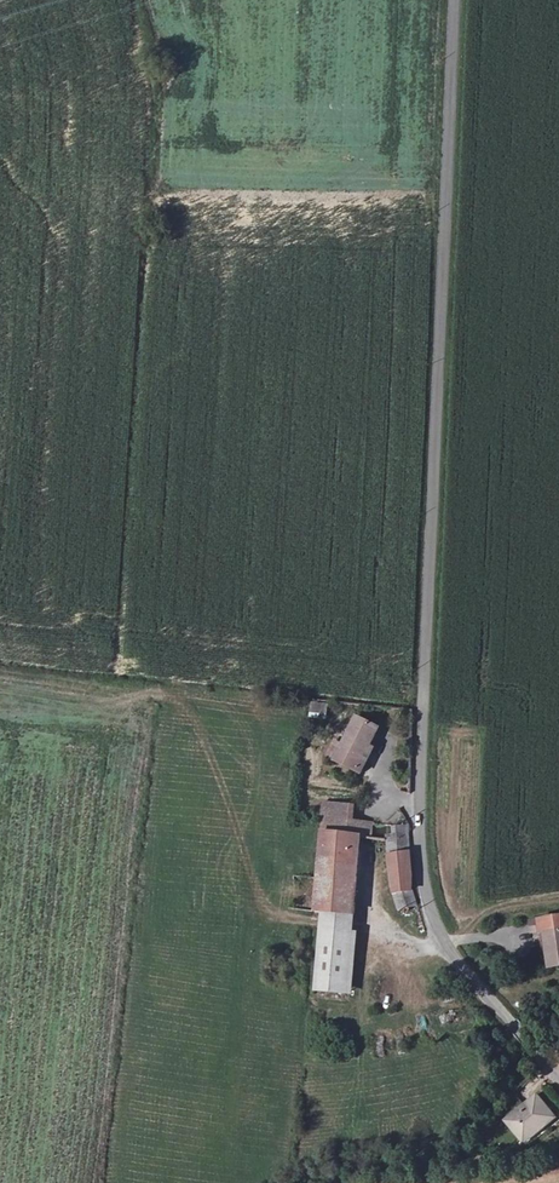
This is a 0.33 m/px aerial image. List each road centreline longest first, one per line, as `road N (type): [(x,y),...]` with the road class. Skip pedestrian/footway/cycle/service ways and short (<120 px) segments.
road 1 (unclassified): [(558,1078),(451,956),(429,915),(421,860),(454,0)]

